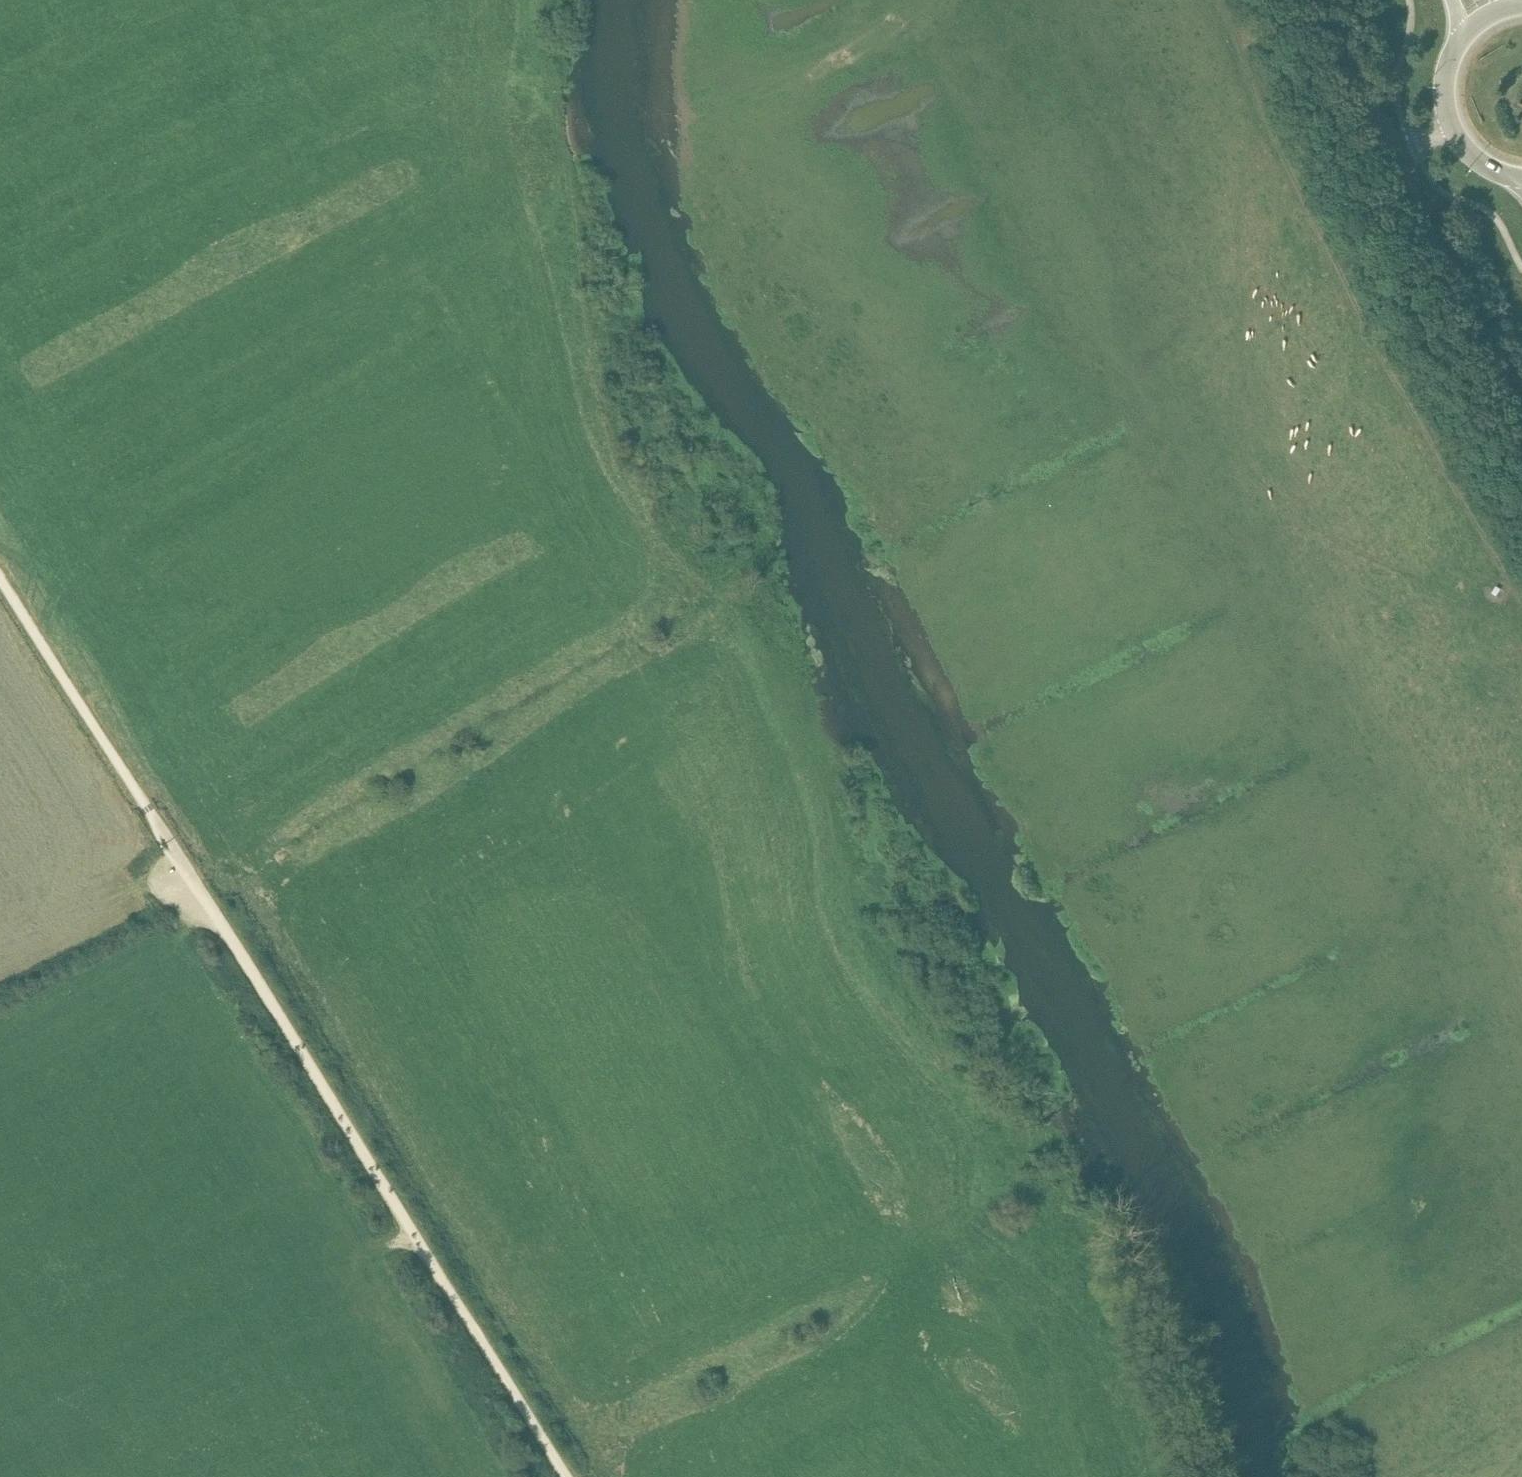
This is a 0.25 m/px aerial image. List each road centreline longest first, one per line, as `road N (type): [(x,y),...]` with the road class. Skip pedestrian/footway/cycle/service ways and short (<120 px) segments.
road 1 (track): [(0,576),(565,1476)]

